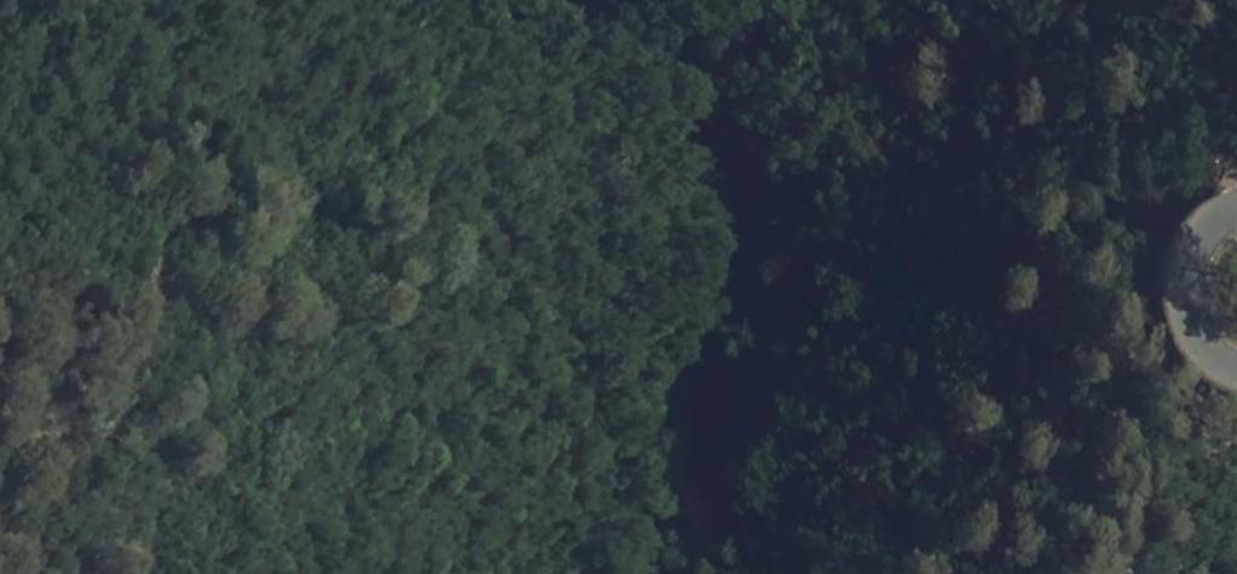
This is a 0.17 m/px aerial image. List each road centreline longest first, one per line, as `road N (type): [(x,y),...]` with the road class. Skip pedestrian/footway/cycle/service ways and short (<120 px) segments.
road 1 (track): [(698,573),(697,506),(666,397),(721,276),(724,222),(686,141)]
road 2 (tertiary): [(1236,216),(1199,235),(1180,278),(1188,332),(1236,368)]

